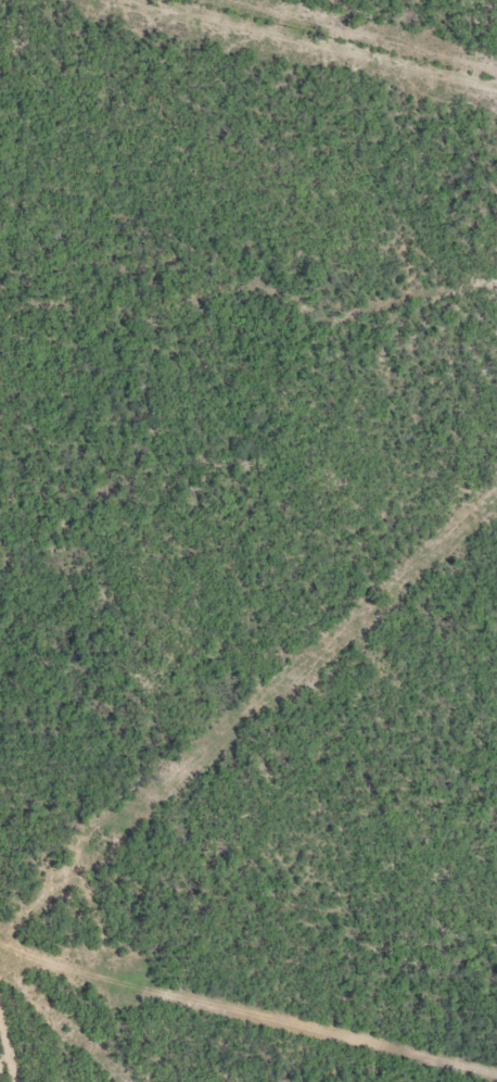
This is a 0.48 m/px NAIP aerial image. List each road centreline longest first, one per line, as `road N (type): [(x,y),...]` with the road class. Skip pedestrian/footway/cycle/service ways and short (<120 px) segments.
road 1 (track): [(0,959),(133,952),(496,1046)]

